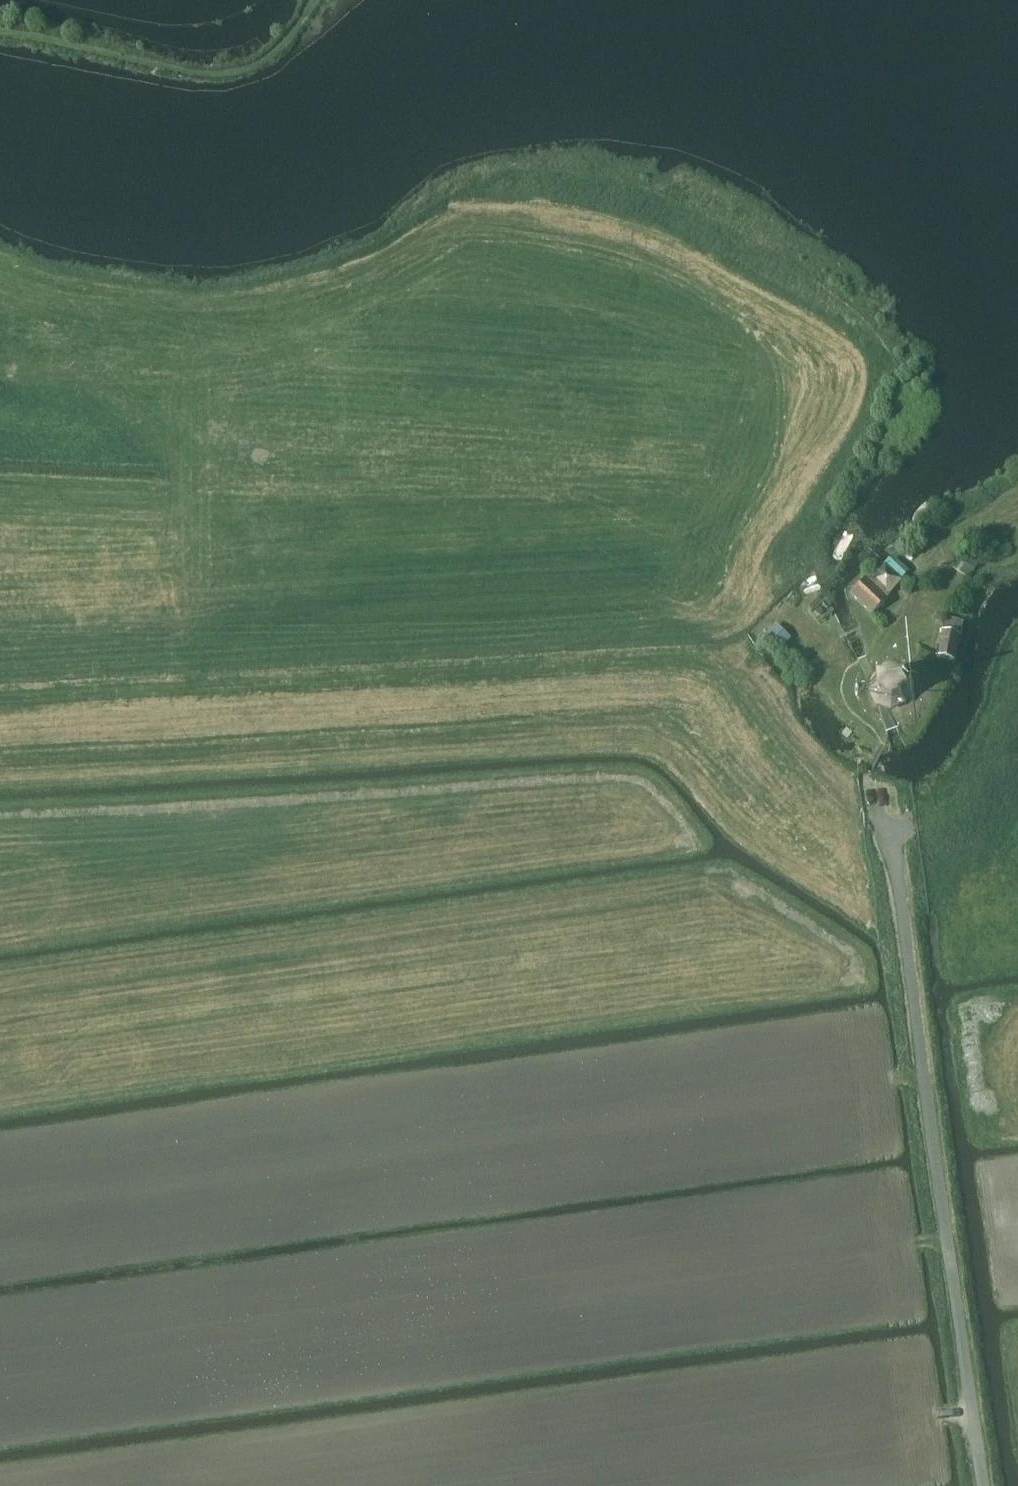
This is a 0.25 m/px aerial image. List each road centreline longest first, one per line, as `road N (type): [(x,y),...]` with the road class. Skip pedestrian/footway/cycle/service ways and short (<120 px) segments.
road 1 (unclassified): [(990,1485),(891,833),(869,787)]
road 2 (track): [(1017,710),(970,807),(891,833)]

